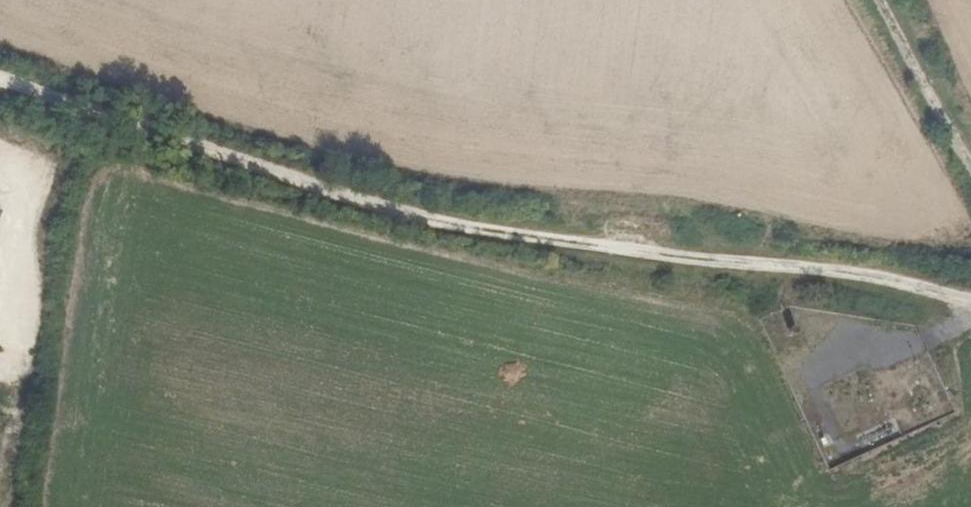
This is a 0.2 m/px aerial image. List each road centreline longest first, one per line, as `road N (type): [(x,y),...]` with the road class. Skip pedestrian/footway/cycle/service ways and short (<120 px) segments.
road 1 (track): [(0,75),(338,198),(532,237),(904,283),(970,304)]
road 2 (track): [(0,173),(13,178),(4,374)]
road 3 (track): [(871,0),(970,164)]

